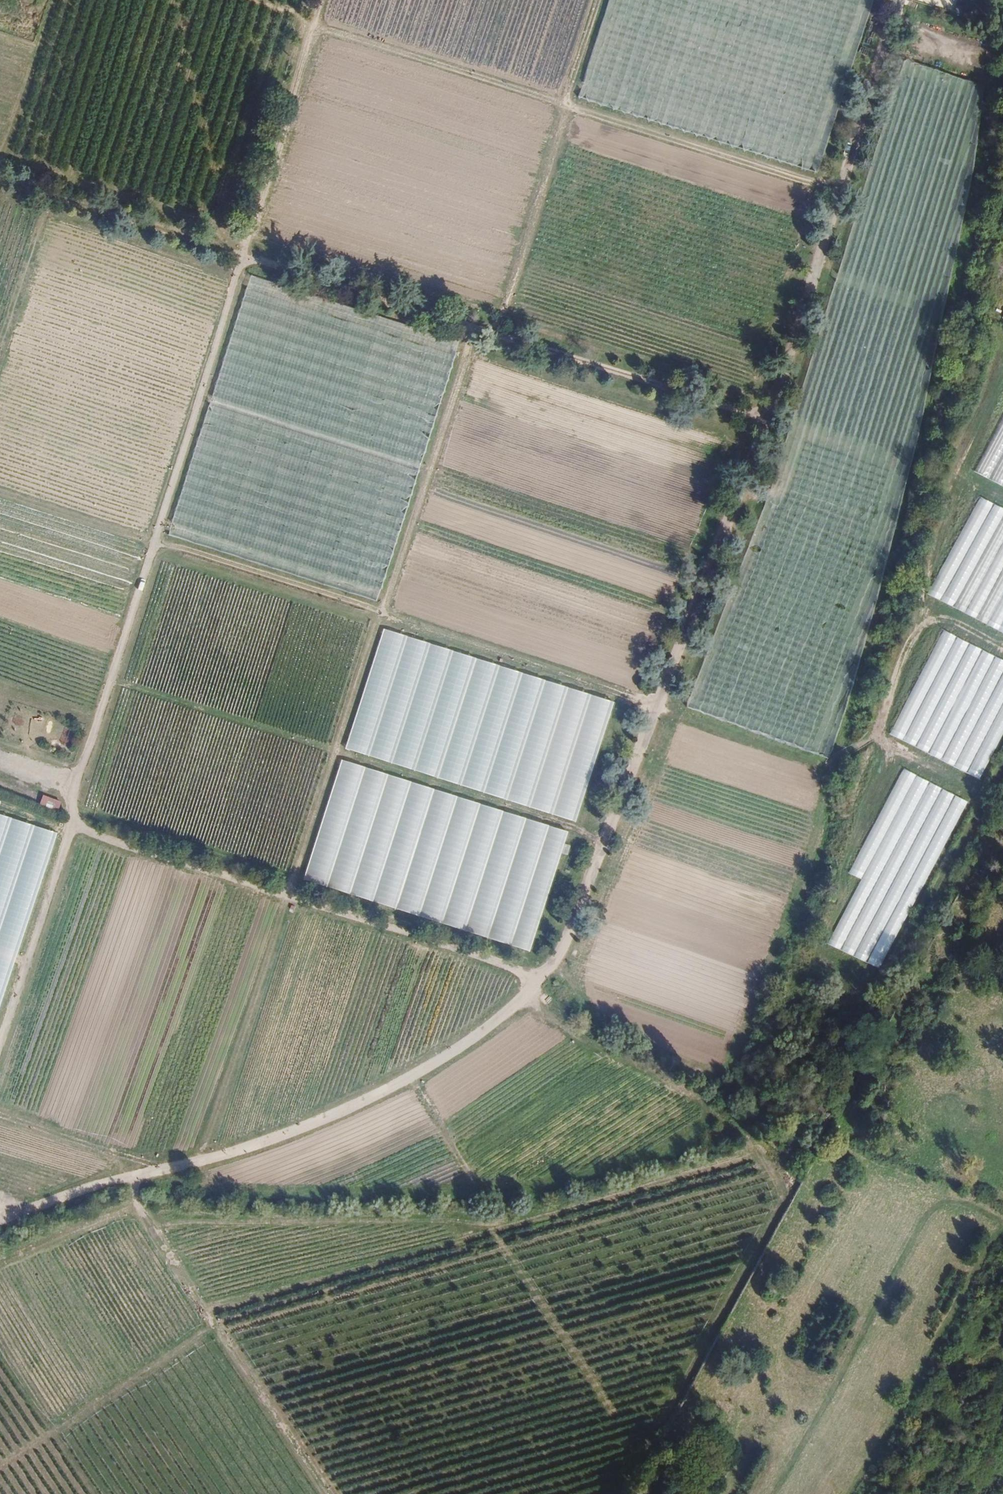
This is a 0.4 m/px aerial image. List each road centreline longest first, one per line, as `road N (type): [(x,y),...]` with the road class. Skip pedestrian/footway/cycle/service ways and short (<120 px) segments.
road 1 (track): [(199,1160),(469,341),(504,319),(600,0)]
road 2 (track): [(0,1039),(73,827),(77,782),(322,0)]
road 3 (track): [(0,493),(381,612),(825,770),(865,744)]
road 4 (track): [(0,178),(247,248),(765,421)]
road 5 (track): [(754,1155),(740,1127),(713,1123),(637,1161),(538,1190),(194,1190),(0,1112)]
road 6 (track): [(495,1226),(754,1155),(781,1180),(785,1197),(619,1493)]
road 7 (track): [(258,0),(841,190)]
road 8 (track): [(109,680),(608,841)]
road 9 (track): [(413,1077),(499,1199),(495,1226),(245,1219),(150,1225)]
road 10 (track): [(1002,1227),(881,1179),(862,1187),(701,1493)]
road 11 (track): [(73,827),(543,978)]
road 12 (track): [(865,744),(879,737),(888,688),(922,623),(997,356)]
road 13 (track): [(137,1176),(137,1207),(332,1493)]
road 14 (track): [(859,1493),(1001,1226)]
road 15 (track): [(217,1326),(0,1468)]
road 16 (track): [(200,397),(427,469)]
road 17 (track): [(713,1123),(654,1077),(540,1013),(532,993)]
road 18 (track): [(0,163),(54,0)]
road 19 (track): [(0,351),(51,194)]
road 20 (track): [(137,1207),(0,1258)]
road 21 (track): [(865,744),(984,804)]

